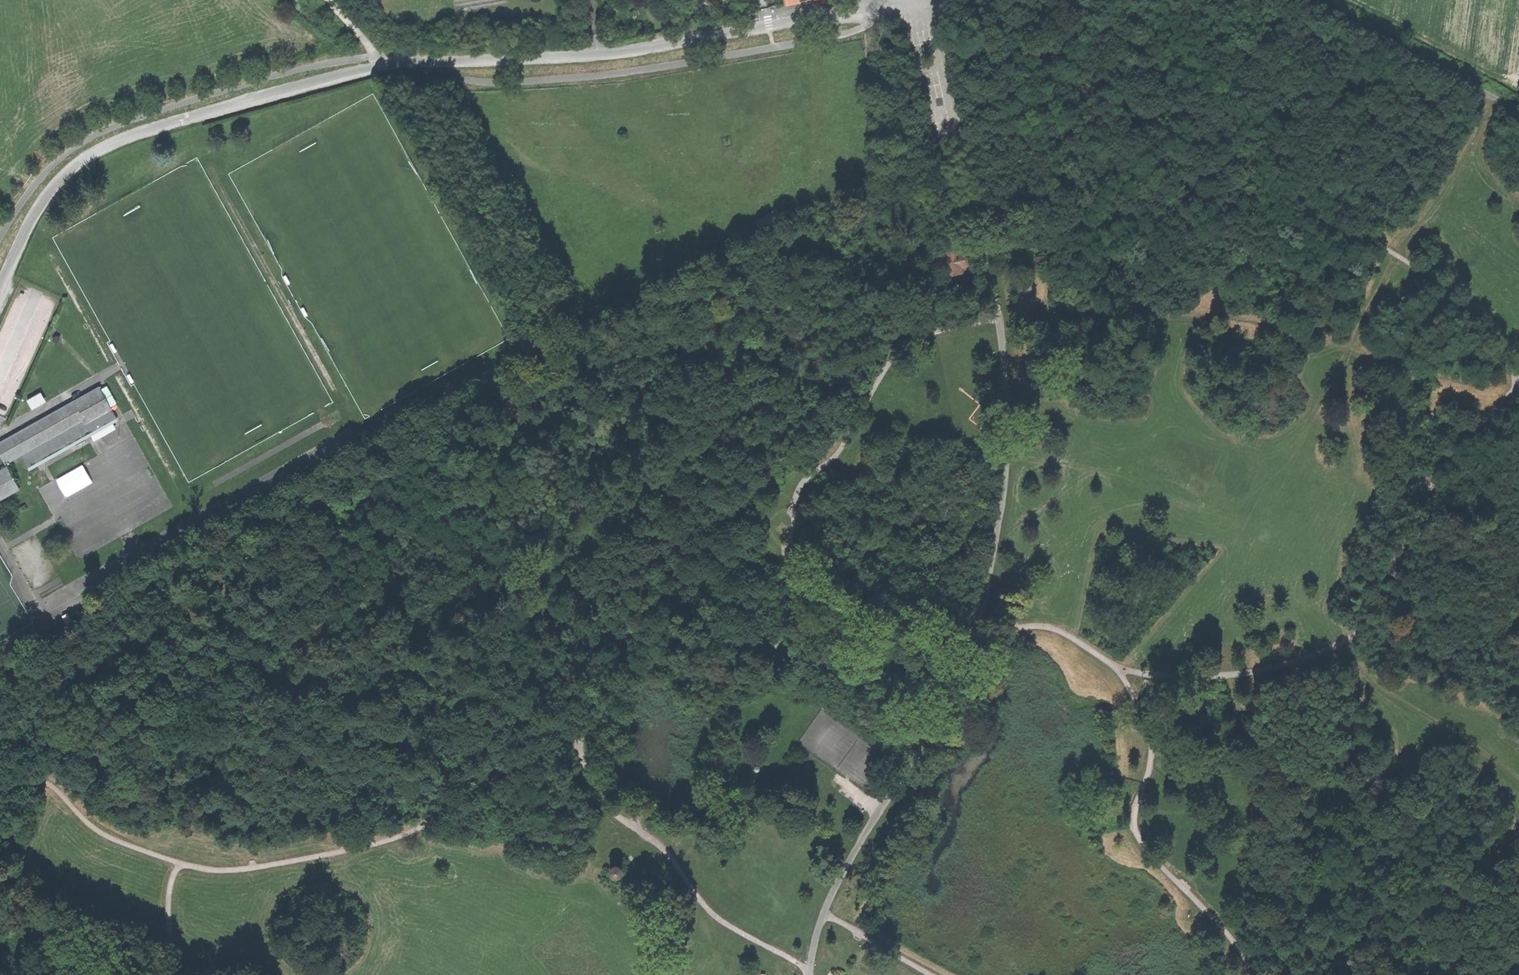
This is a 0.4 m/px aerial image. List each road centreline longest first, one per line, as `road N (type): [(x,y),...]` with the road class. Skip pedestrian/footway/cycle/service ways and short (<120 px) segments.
road 1 (unclassified): [(0,288),(58,181),(119,139),(362,68),(612,57),(907,0)]
road 2 (track): [(1314,0),(1518,111)]

